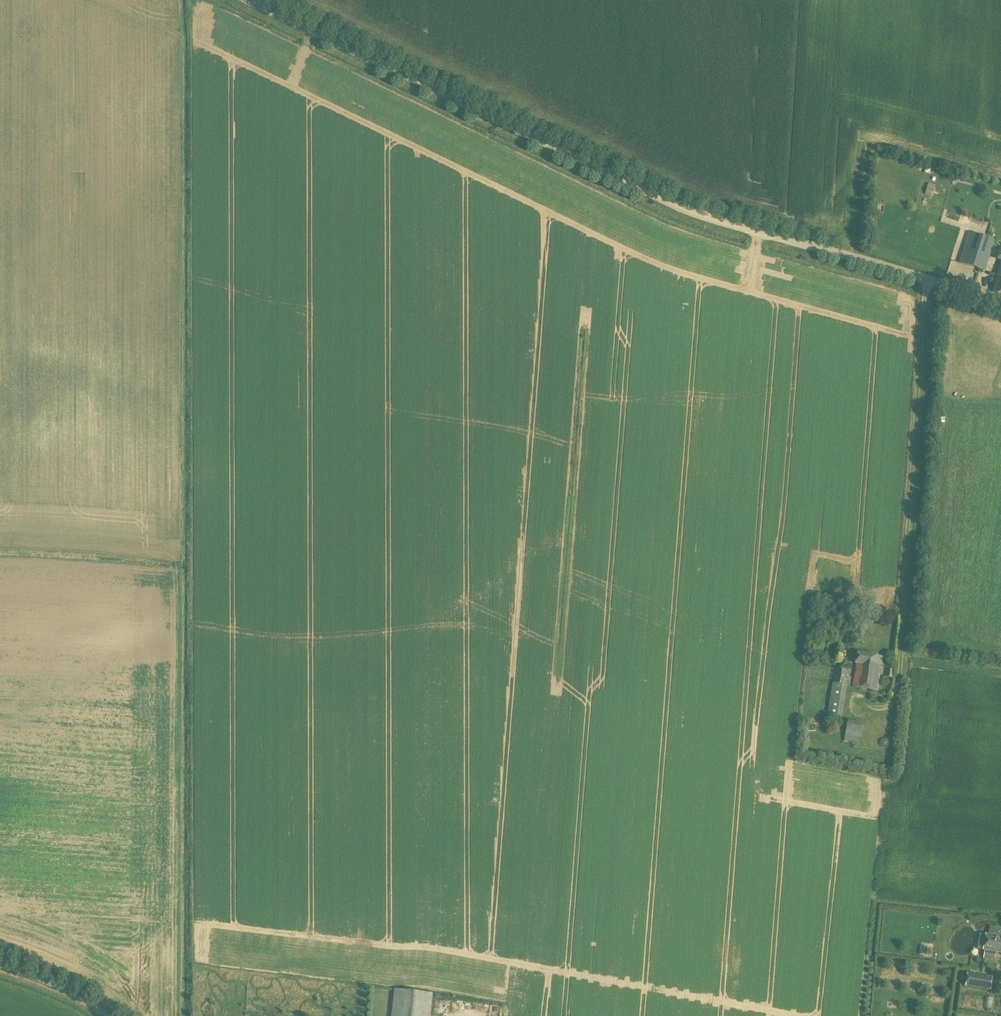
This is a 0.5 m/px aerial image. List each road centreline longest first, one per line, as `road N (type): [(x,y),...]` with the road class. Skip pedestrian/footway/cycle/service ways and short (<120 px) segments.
road 1 (unclassified): [(1000,306),(672,207),(243,0)]

